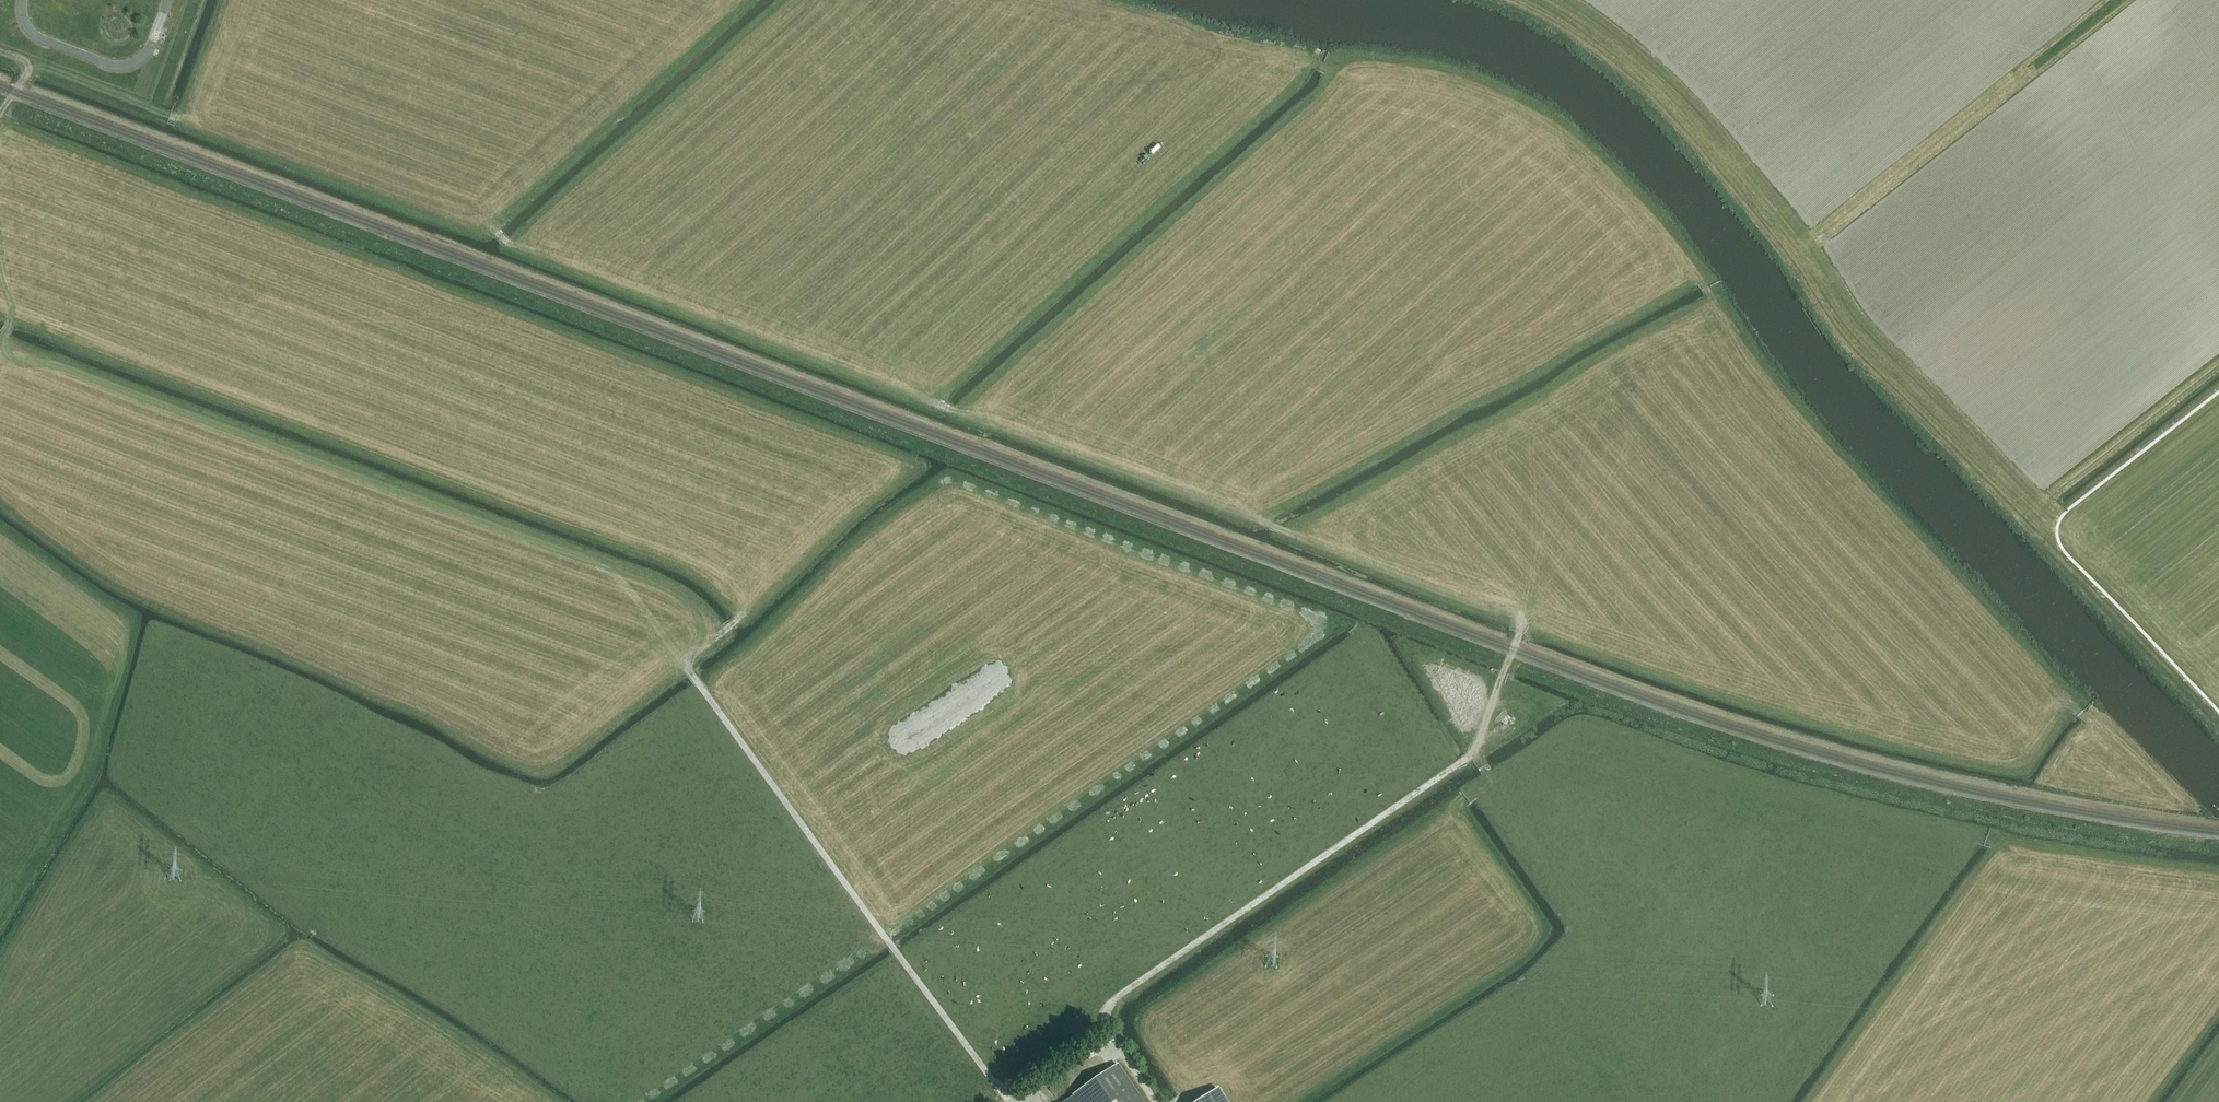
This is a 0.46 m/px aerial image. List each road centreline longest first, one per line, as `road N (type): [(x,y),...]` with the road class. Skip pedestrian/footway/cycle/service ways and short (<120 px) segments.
road 1 (track): [(1032,1087),(1105,1036),(1111,1002),(1468,758),(1520,618)]
road 2 (track): [(742,614),(684,664),(1009,1101)]

